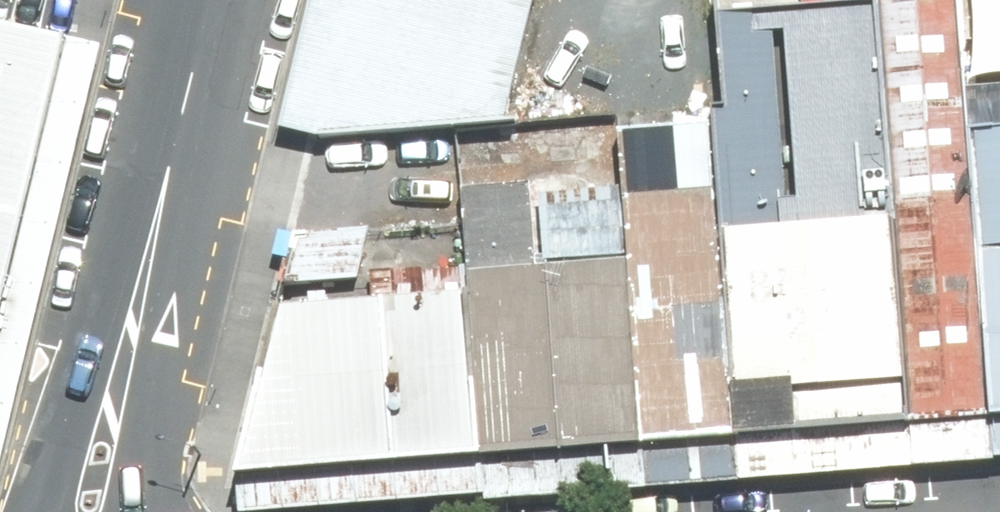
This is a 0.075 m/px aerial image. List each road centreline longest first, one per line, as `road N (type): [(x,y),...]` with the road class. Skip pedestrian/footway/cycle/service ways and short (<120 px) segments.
road 1 (unclassified): [(205,0),(135,325)]
road 2 (unclassified): [(40,511),(52,459),(86,392),(135,325)]
road 3 (unclassified): [(135,325),(149,415),(150,511)]

